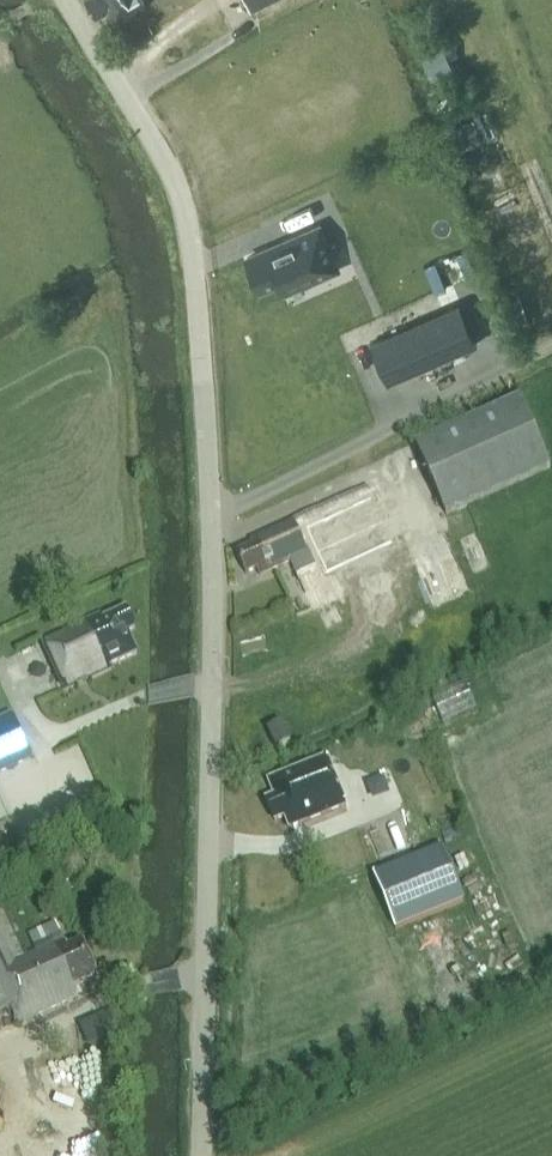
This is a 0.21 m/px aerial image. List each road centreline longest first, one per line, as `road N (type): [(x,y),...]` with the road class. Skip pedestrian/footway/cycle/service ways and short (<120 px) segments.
road 1 (tertiary): [(201,1155),(215,486),(191,237),(182,190),(67,0)]

